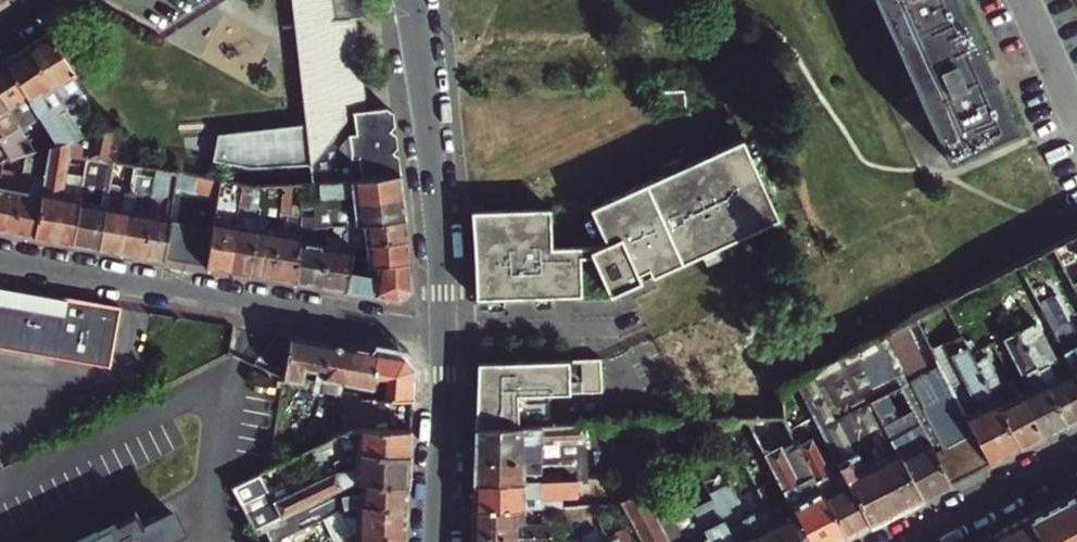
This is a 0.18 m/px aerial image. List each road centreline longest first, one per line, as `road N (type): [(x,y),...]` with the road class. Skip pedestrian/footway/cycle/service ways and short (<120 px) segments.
road 1 (residential): [(446,337),(0,259)]
road 2 (residential): [(412,0),(446,337)]
road 3 (residential): [(446,337),(437,541)]
road 4 (residential): [(909,541),(1076,455)]

